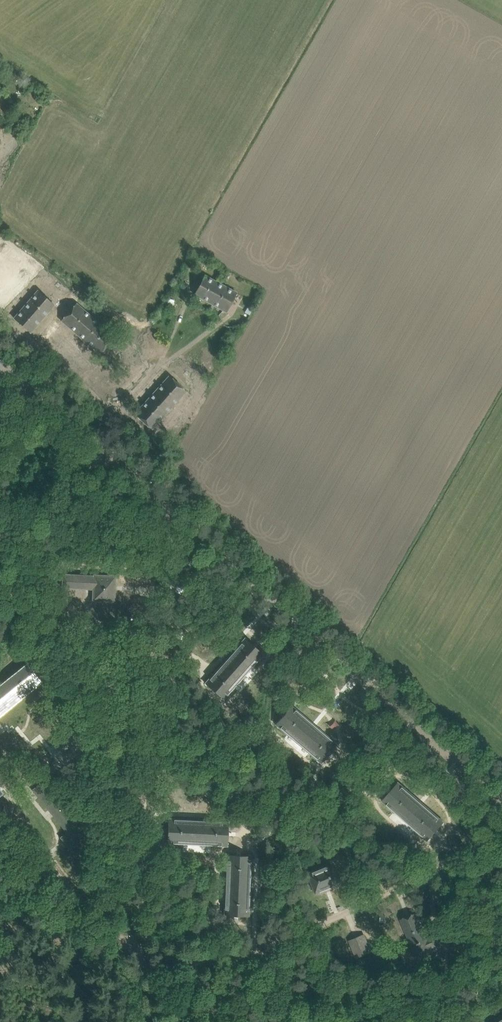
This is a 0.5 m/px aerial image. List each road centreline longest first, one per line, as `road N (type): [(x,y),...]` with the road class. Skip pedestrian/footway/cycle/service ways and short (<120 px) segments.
road 1 (unclassified): [(501,801),(0,363)]

